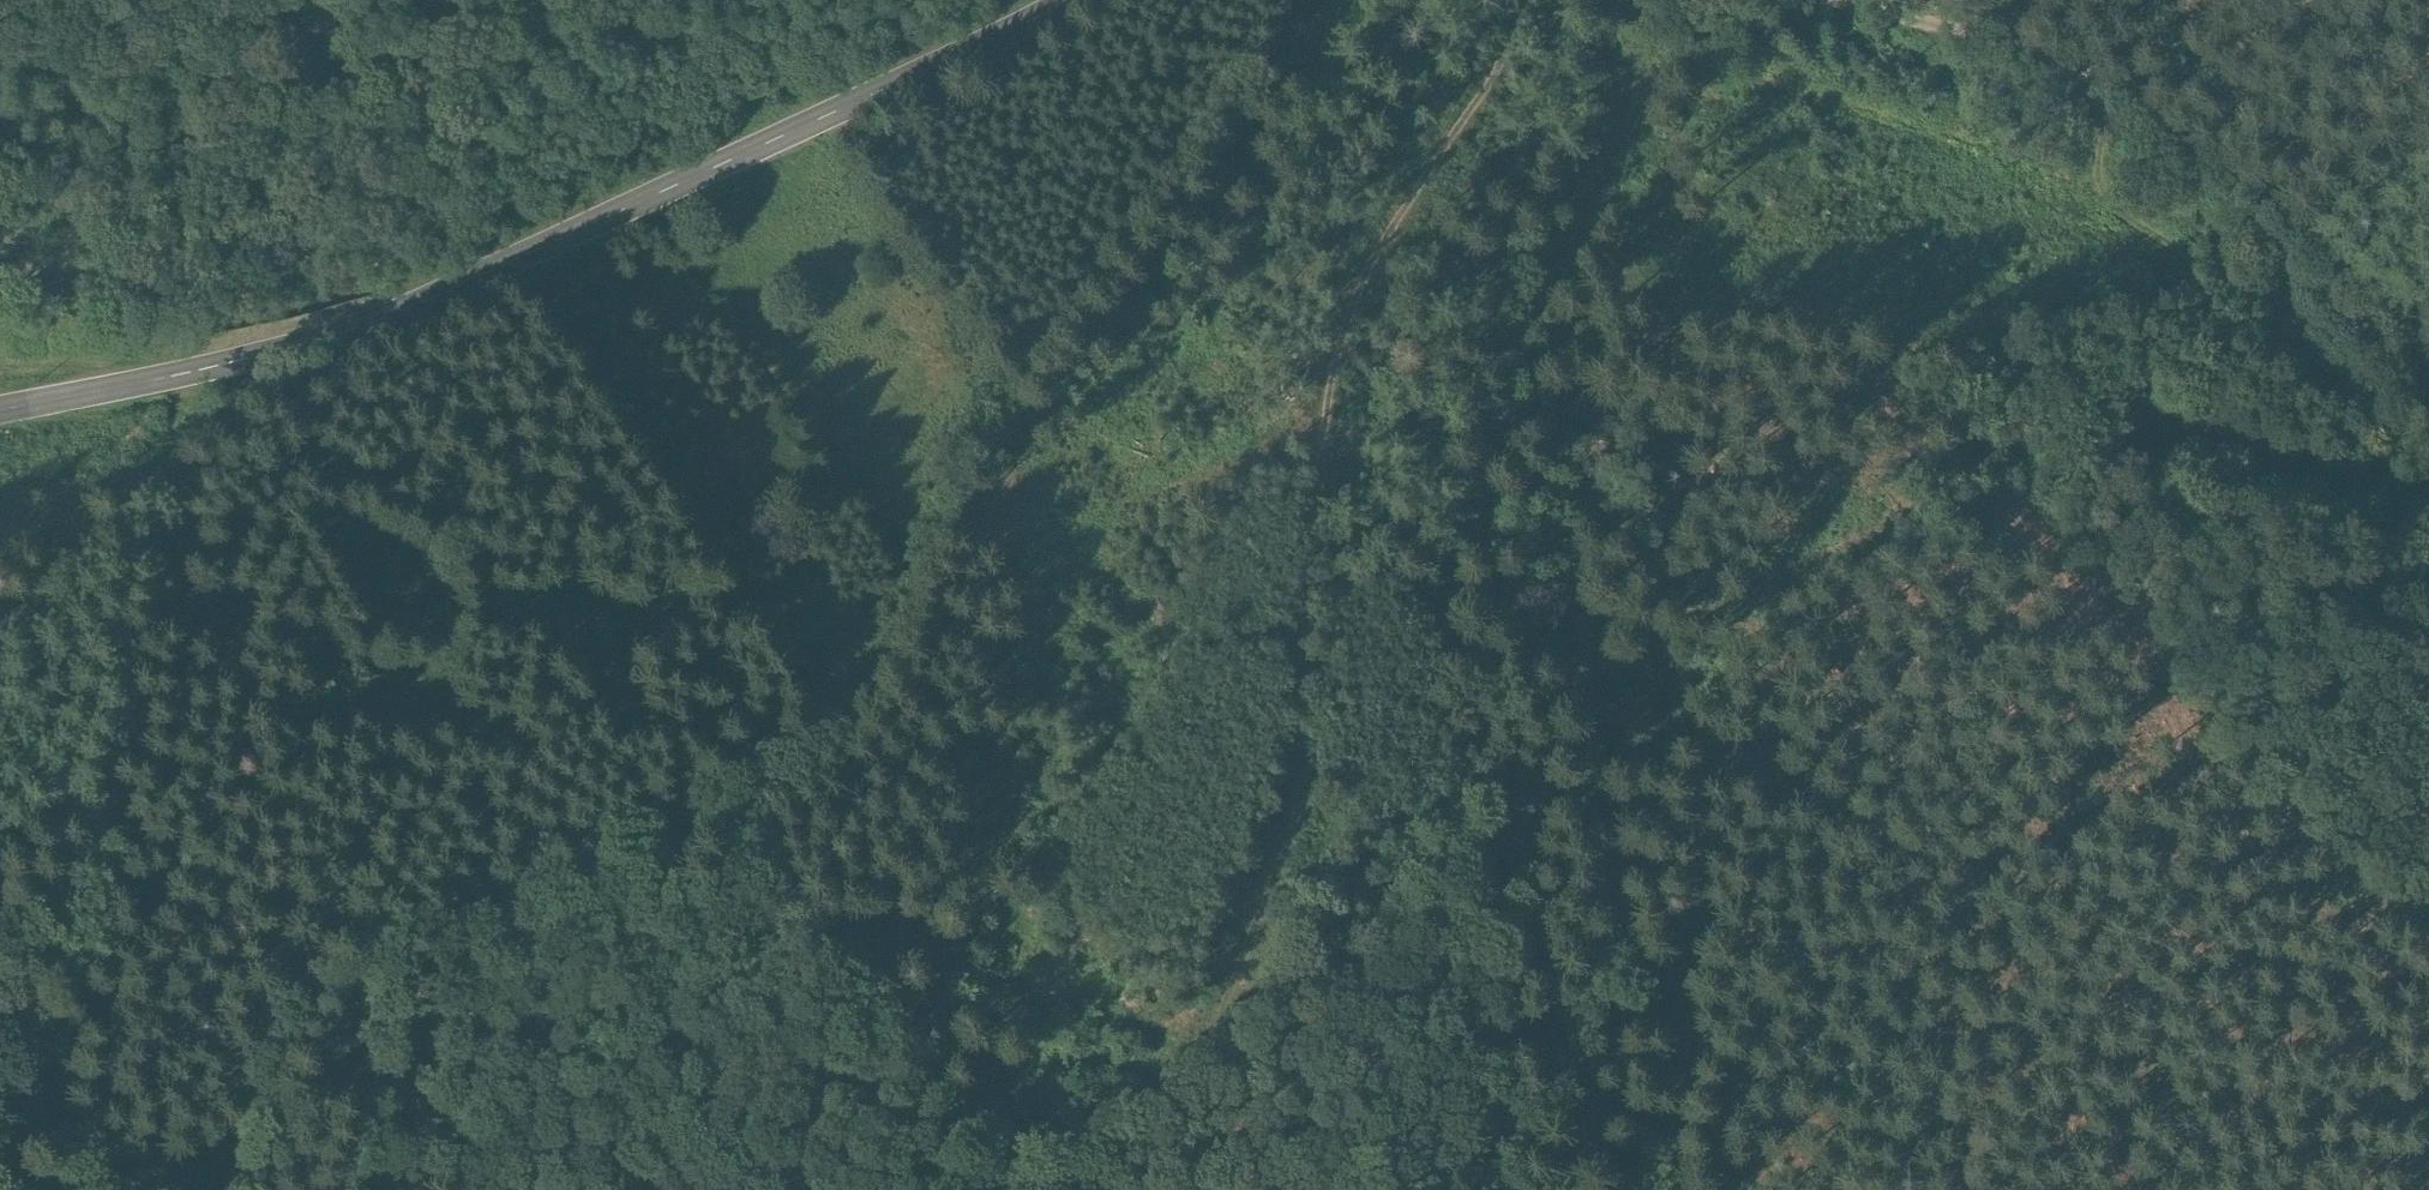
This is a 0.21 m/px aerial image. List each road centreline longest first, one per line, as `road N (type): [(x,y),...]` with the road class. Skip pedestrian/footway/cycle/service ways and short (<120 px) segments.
road 1 (track): [(1519,0),(1405,252),(1338,444),(1310,706),(1266,892),(1175,1132),(1182,1189)]
road 2 (track): [(1627,0),(1639,48),(1637,88),(1566,259),(1563,350),(1583,507),(1576,606),(1546,858),(1504,1064),(1529,1189)]
road 3 (track): [(1639,48),(2076,182),(2192,253),(2428,470)]
road 4 (track): [(1814,0),(2009,49),(2170,117),(2428,339)]

